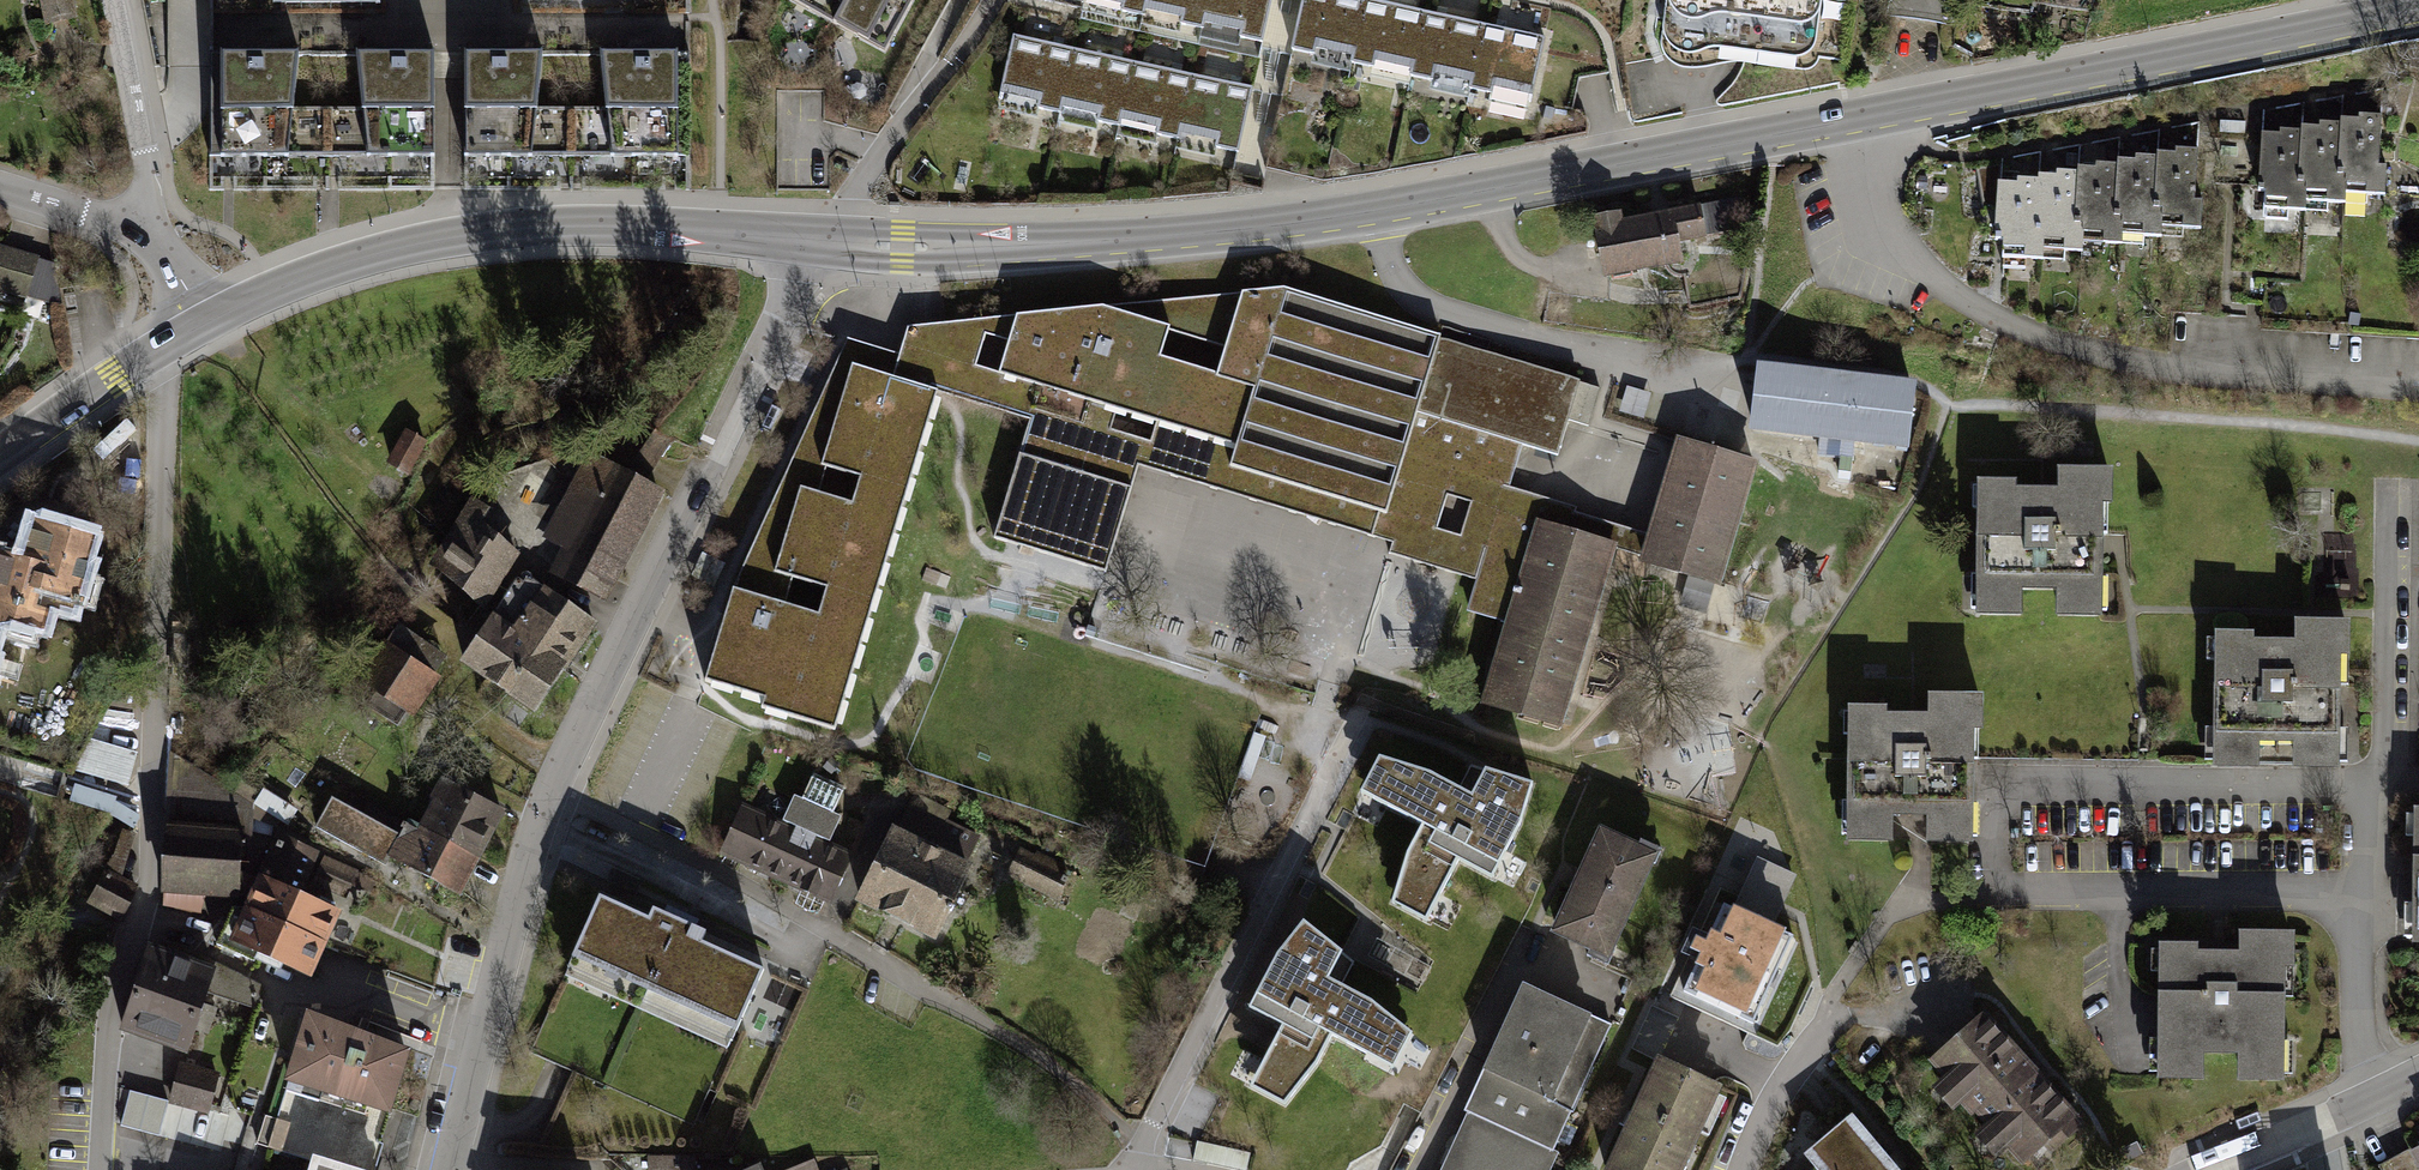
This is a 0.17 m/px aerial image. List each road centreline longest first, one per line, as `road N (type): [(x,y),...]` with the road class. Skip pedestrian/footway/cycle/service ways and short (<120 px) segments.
road 1 (secondary): [(2418,8),(1615,167),(1255,229),(1042,245),(821,241)]
road 2 (residential): [(167,346),(148,891),(110,1000),(99,1169)]
road 3 (unclassified): [(1142,1146),(1012,1039),(827,931),(553,790)]
road 4 (secondary): [(821,241),(581,225),(489,229),(320,272),(212,319)]
road 5 (residential): [(2391,477),(2391,786),(2367,901),(2368,1013),(2395,1090)]
road 6 (residential): [(553,790),(821,241)]
road 7 (residential): [(1361,710),(1142,1146)]
road 8 (residential): [(451,1169),(553,790)]
road 9 (residential): [(1748,1169),(1822,1016),(1900,903)]
road 10 (track): [(212,319),(261,374),(387,484)]
road 11 (residential): [(119,0),(148,152),(147,231)]
road 12 (residential): [(955,60),(821,241)]
road 13 (residential): [(2199,1169),(2395,1090)]
road 14 (secondary): [(167,346),(0,460)]
road 15 (residential): [(0,187),(147,231)]

